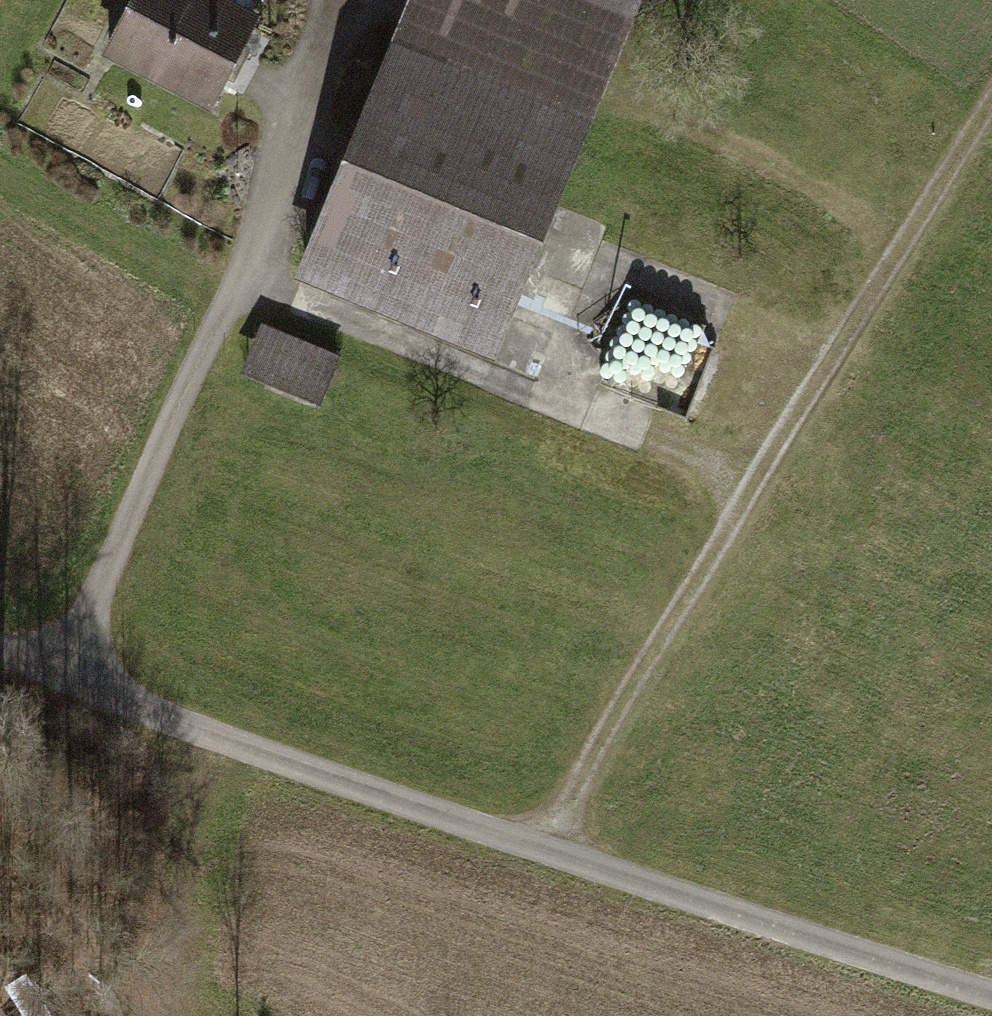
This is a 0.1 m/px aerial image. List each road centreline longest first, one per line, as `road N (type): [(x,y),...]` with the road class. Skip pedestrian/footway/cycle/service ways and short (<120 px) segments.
road 1 (track): [(991,994),(542,850),(0,648)]
road 2 (track): [(542,850),(752,485),(991,102)]
road 3 (track): [(60,673),(362,0)]
road 4 (track): [(240,276),(752,485)]
road 5 (track): [(624,100),(905,244)]
road 6 (track): [(205,729),(167,919),(167,1015)]

